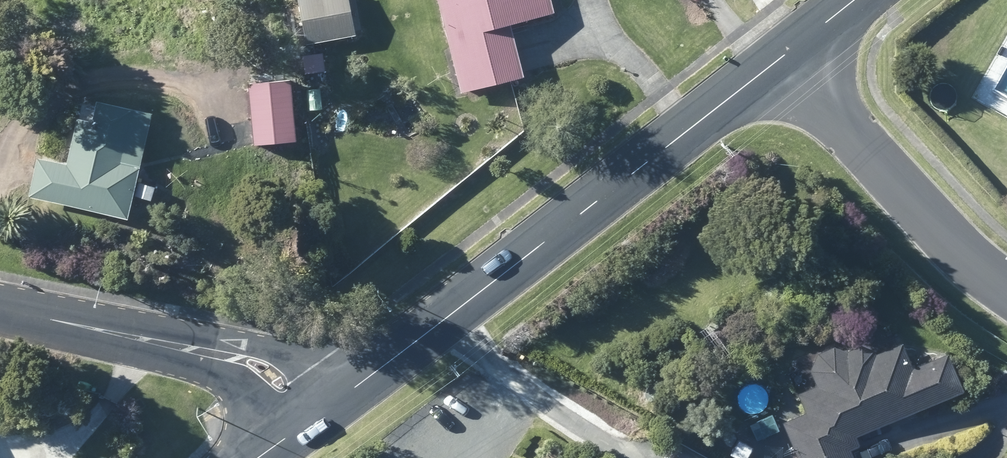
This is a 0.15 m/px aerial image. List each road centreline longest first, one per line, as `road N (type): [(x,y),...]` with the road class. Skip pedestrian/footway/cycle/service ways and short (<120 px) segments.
road 1 (unclassified): [(307,423),(788,51)]
road 2 (residential): [(307,423),(271,373),(252,364),(0,307)]
road 3 (residential): [(1006,288),(946,237),(788,51)]

